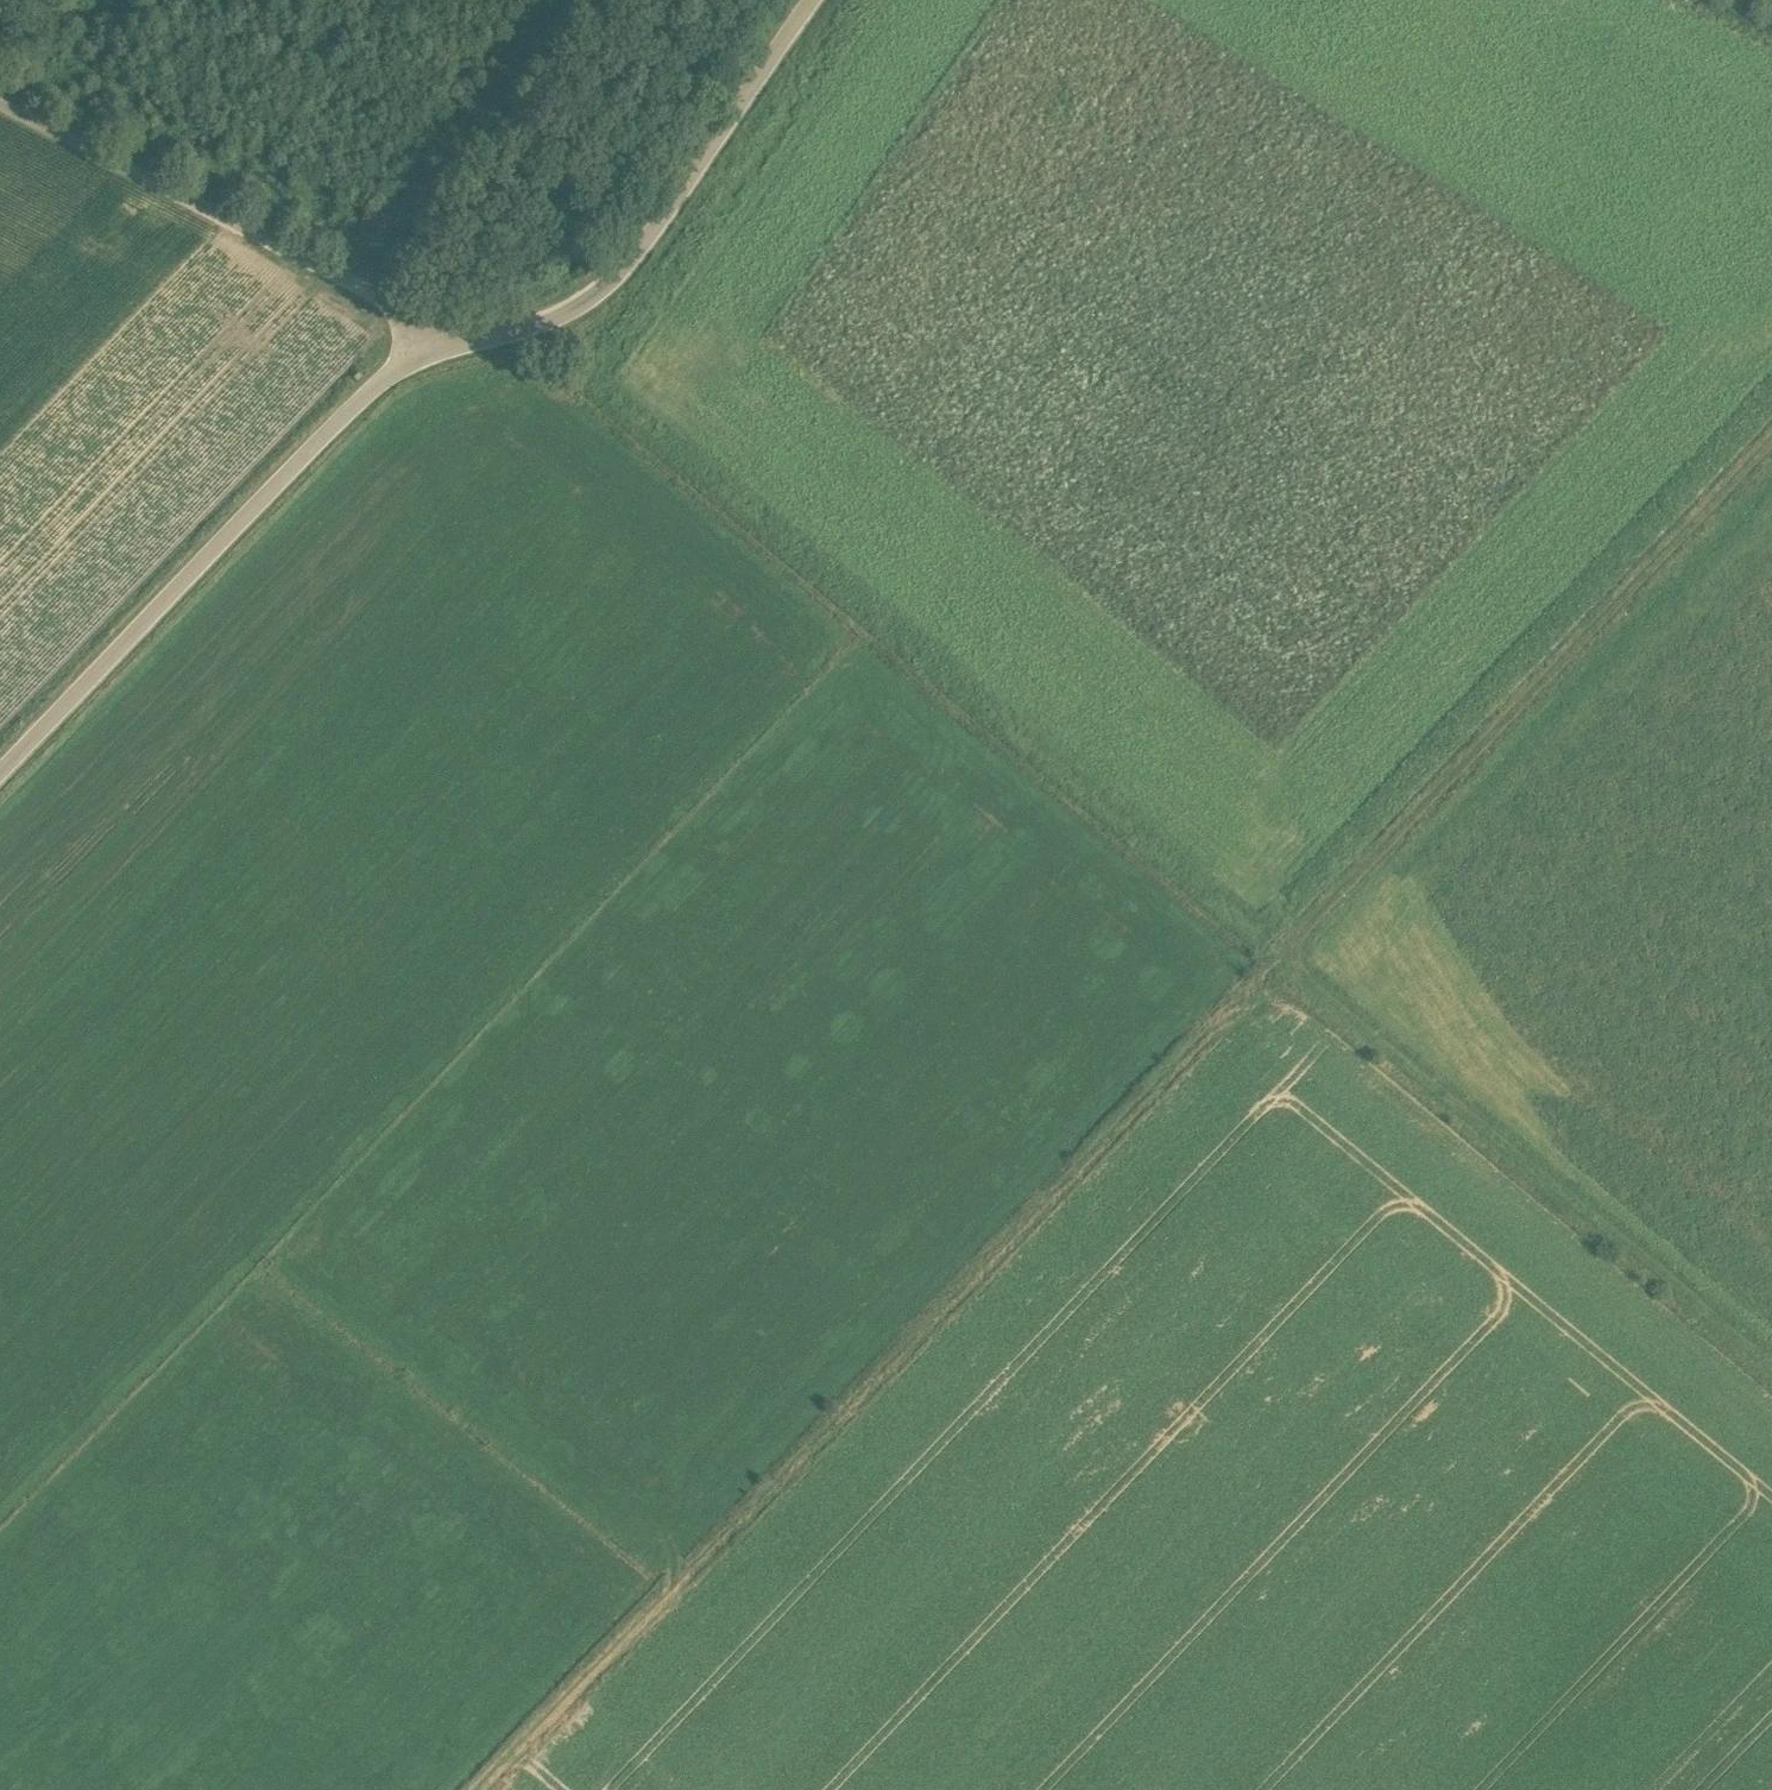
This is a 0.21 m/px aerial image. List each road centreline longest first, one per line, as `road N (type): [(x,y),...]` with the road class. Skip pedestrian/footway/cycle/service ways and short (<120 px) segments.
road 1 (track): [(1771,1369),(1300,988),(1290,967),(1301,933),(1771,438)]
road 2 (unclassified): [(0,769),(417,343)]
road 3 (unclassified): [(417,343),(557,311),(593,289),(806,0)]
road 4 (unclassified): [(417,343),(387,297),(0,106)]

